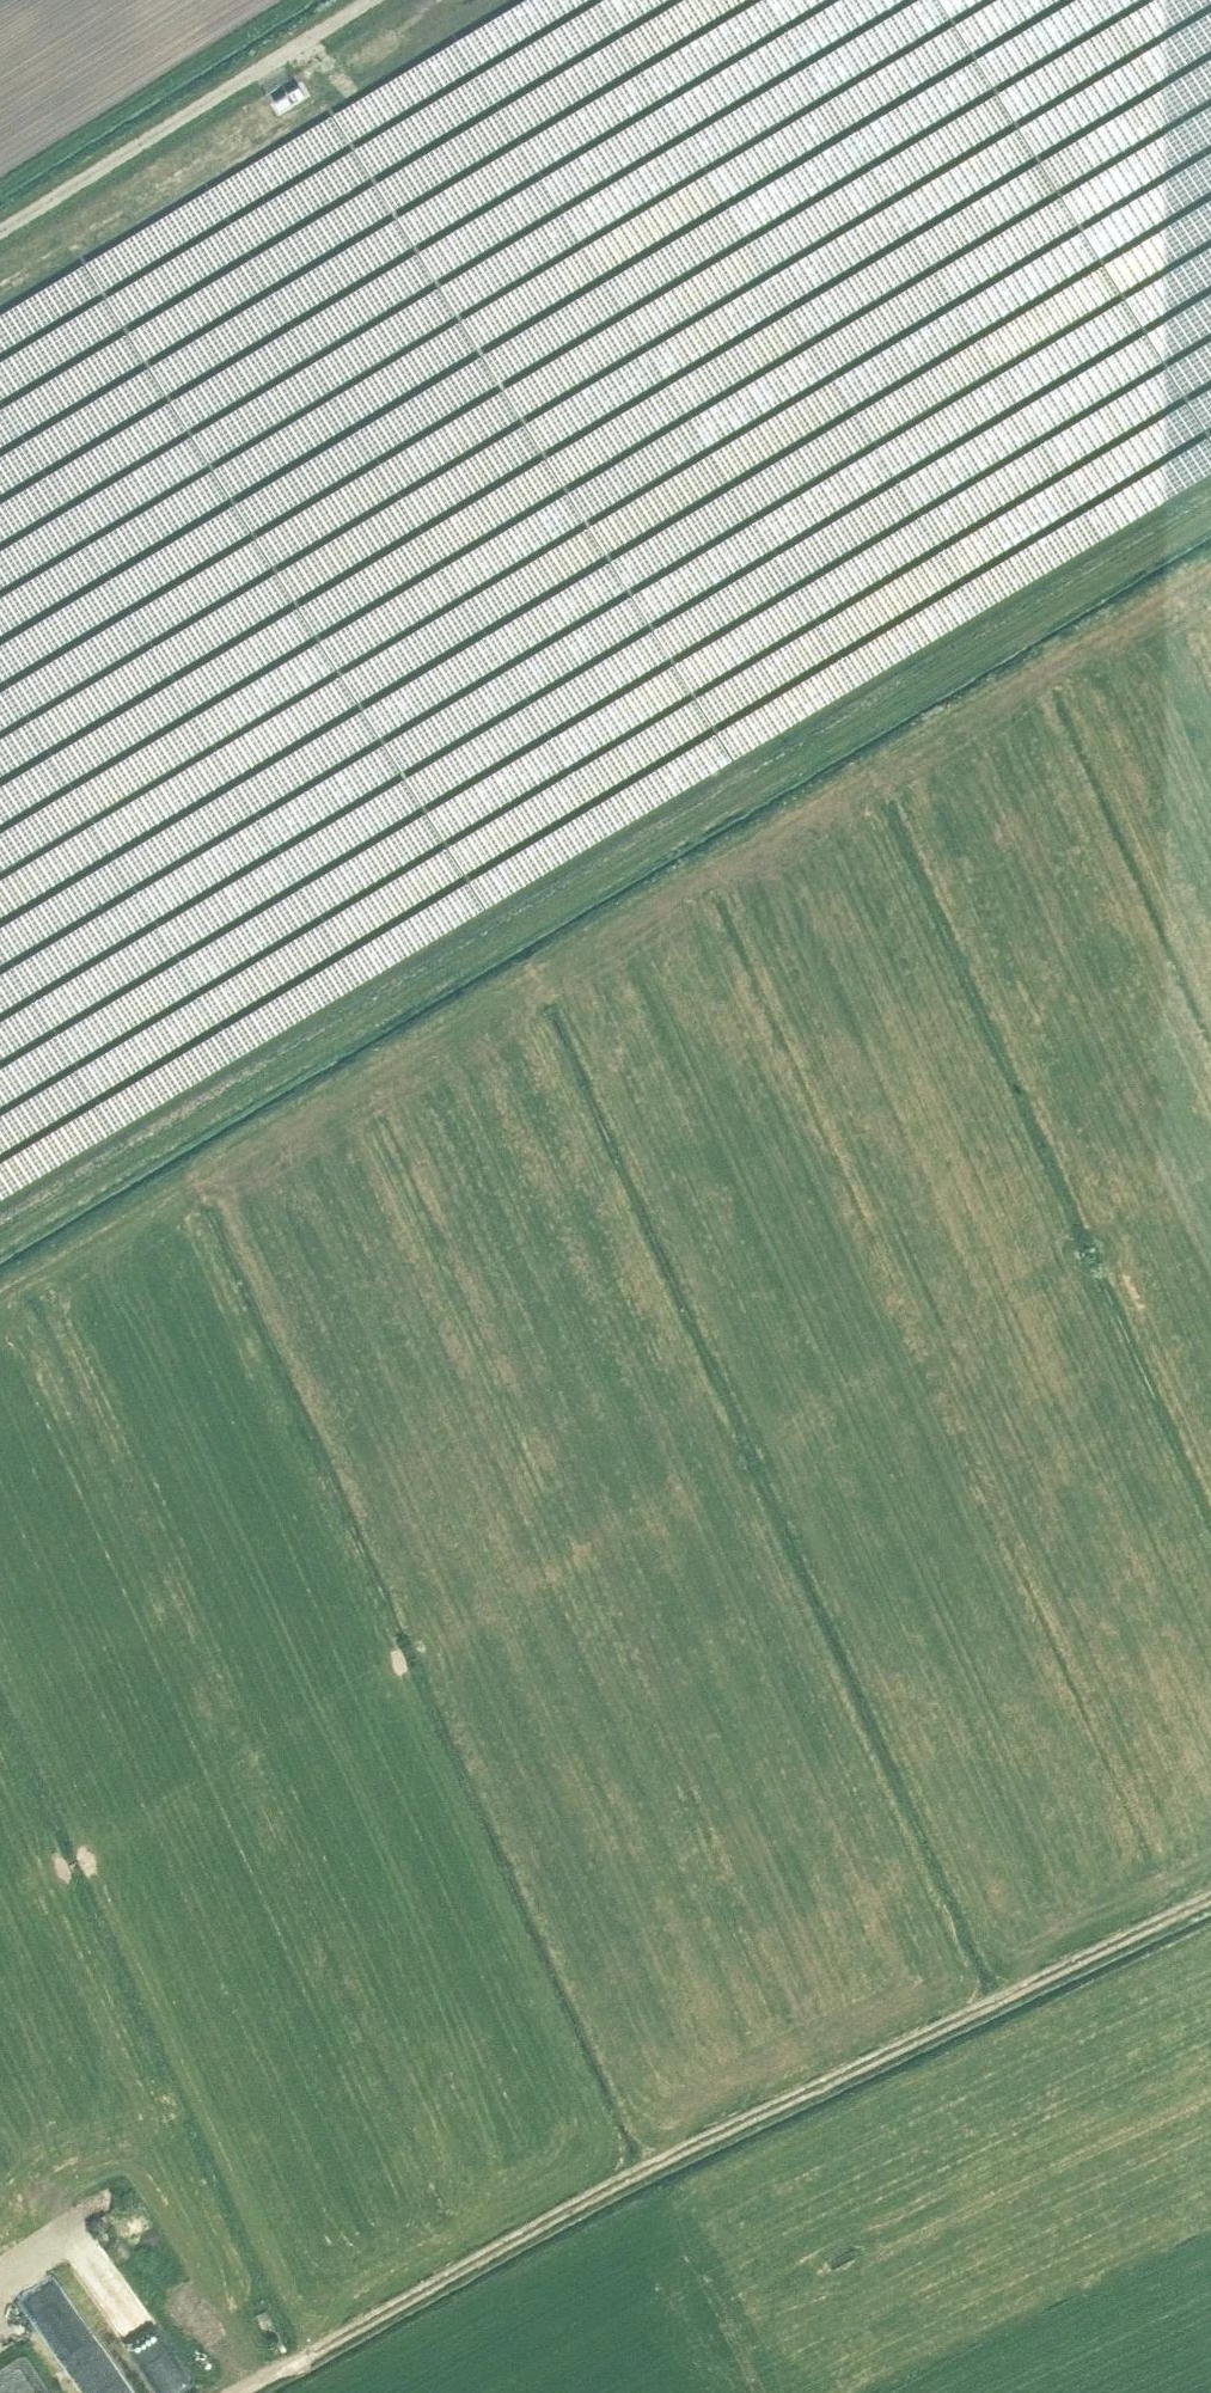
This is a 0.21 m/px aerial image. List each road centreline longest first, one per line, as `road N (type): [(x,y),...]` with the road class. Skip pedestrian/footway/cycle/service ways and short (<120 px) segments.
road 1 (track): [(233,2392),(543,2219),(1210,1895)]
road 2 (track): [(0,230),(364,0)]

